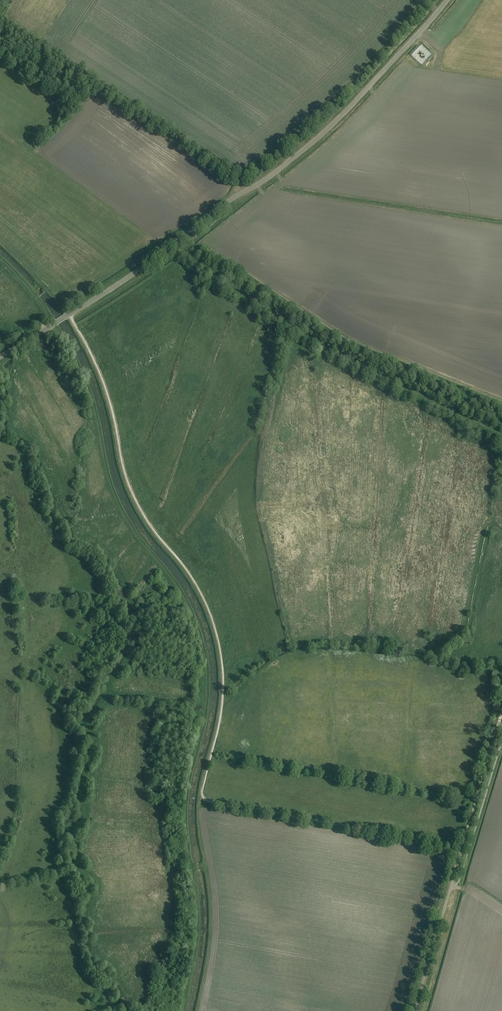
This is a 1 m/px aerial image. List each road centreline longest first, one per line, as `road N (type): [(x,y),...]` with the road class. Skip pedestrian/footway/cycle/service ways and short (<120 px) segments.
road 1 (unclassified): [(0,357),(272,175),(340,118),(447,0)]
road 2 (track): [(173,243),(326,350),(501,432)]
road 3 (track): [(184,1010),(198,922),(193,870),(205,860),(204,798)]
road 4 (track): [(462,847),(501,710)]
road 5 (unclassified): [(415,1010),(451,886)]

